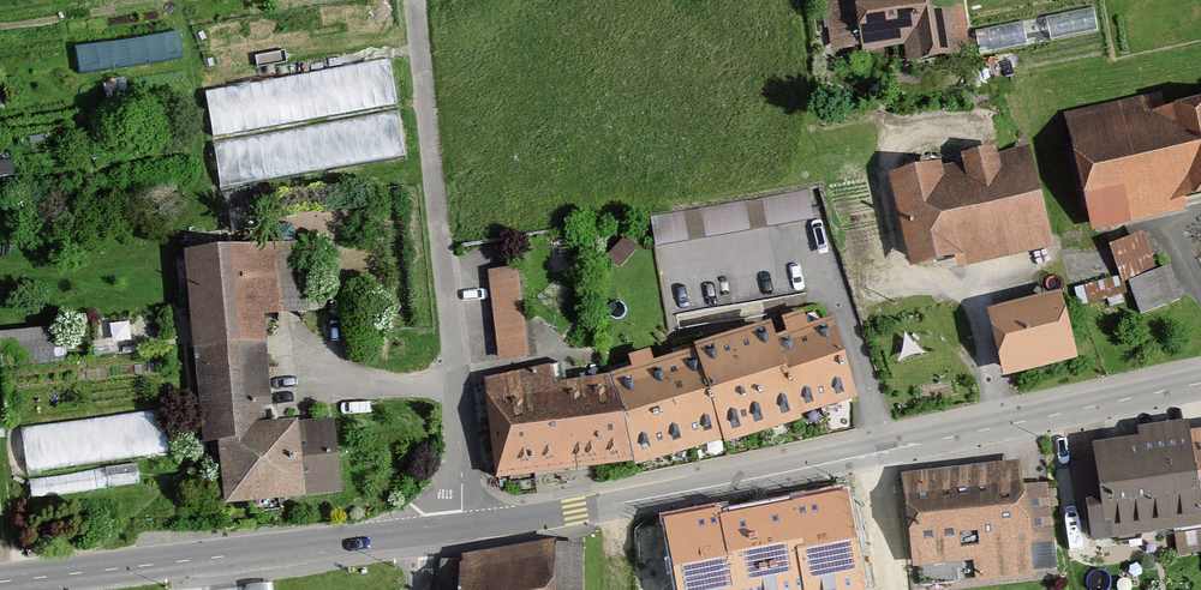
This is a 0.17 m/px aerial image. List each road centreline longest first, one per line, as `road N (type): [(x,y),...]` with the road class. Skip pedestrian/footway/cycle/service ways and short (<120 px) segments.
road 1 (residential): [(1200,383),(642,499),(462,527)]
road 2 (unclassified): [(417,0),(462,527)]
road 3 (residential): [(462,527),(0,582)]

